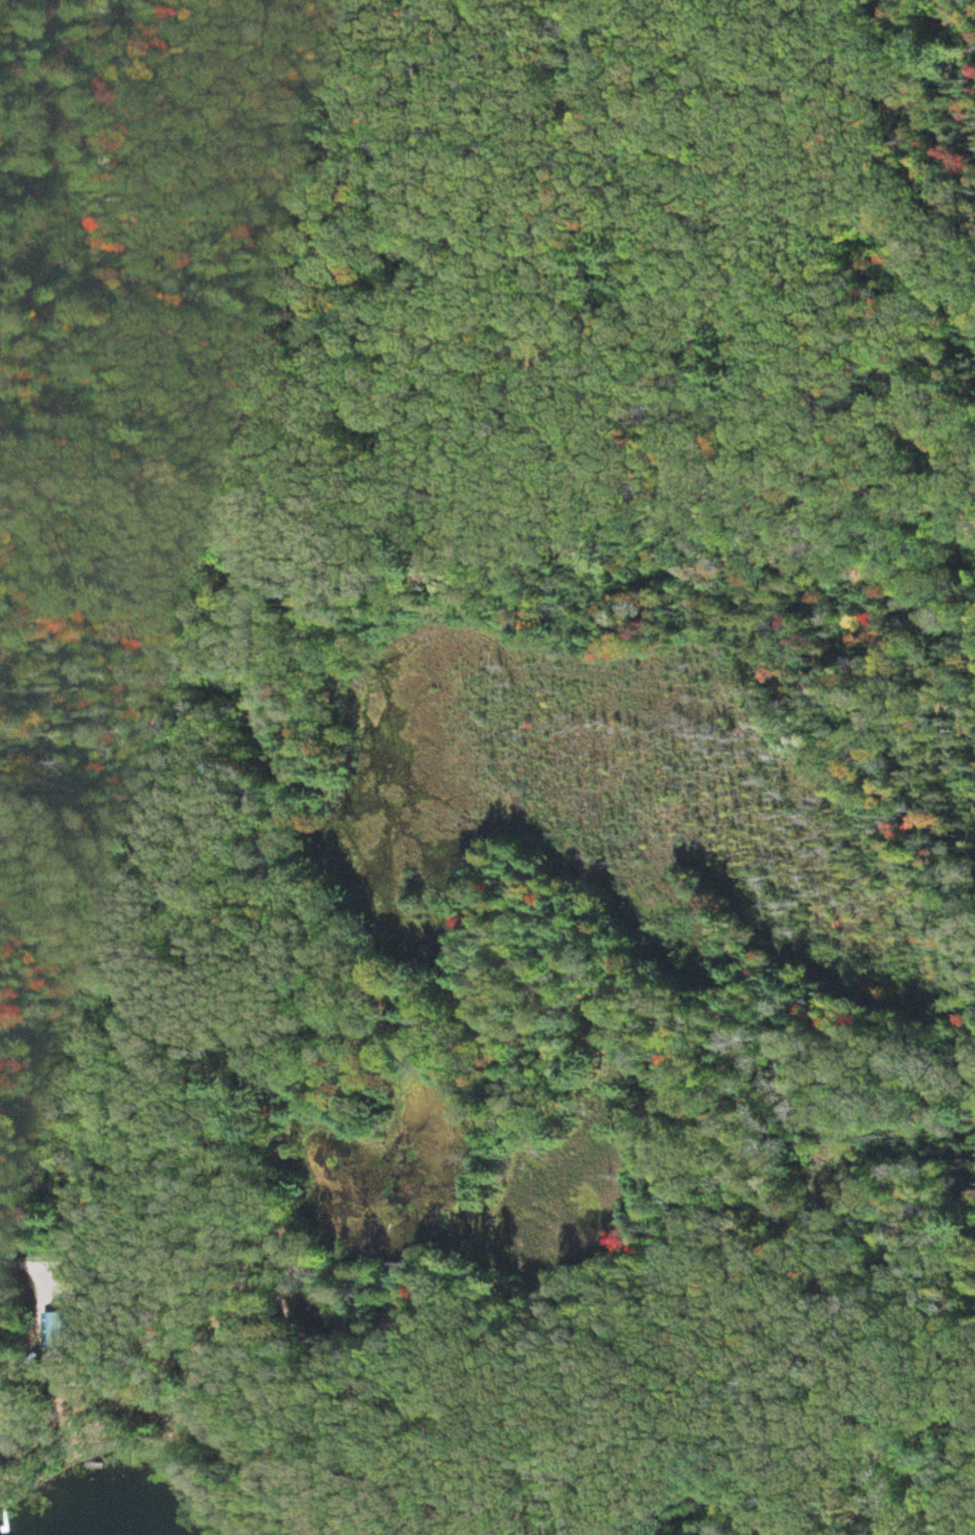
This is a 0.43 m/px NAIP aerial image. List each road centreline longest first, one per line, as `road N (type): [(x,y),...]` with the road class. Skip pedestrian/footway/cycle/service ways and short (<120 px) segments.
road 1 (track): [(0,910),(96,860),(167,782),(173,687),(137,555),(0,330)]

